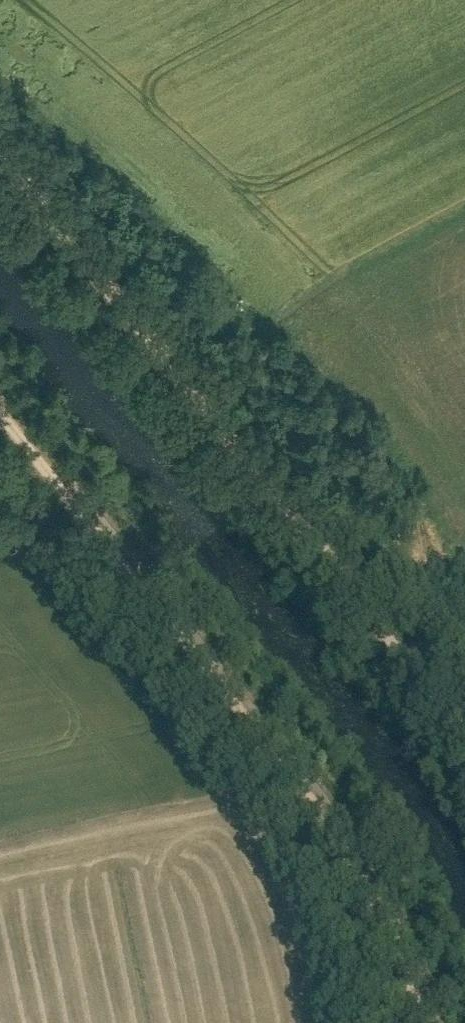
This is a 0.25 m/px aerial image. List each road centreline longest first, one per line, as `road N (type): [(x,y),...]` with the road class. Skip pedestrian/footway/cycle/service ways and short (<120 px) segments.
road 1 (track): [(0,414),(370,889),(421,1022)]
road 2 (track): [(0,153),(464,732)]

